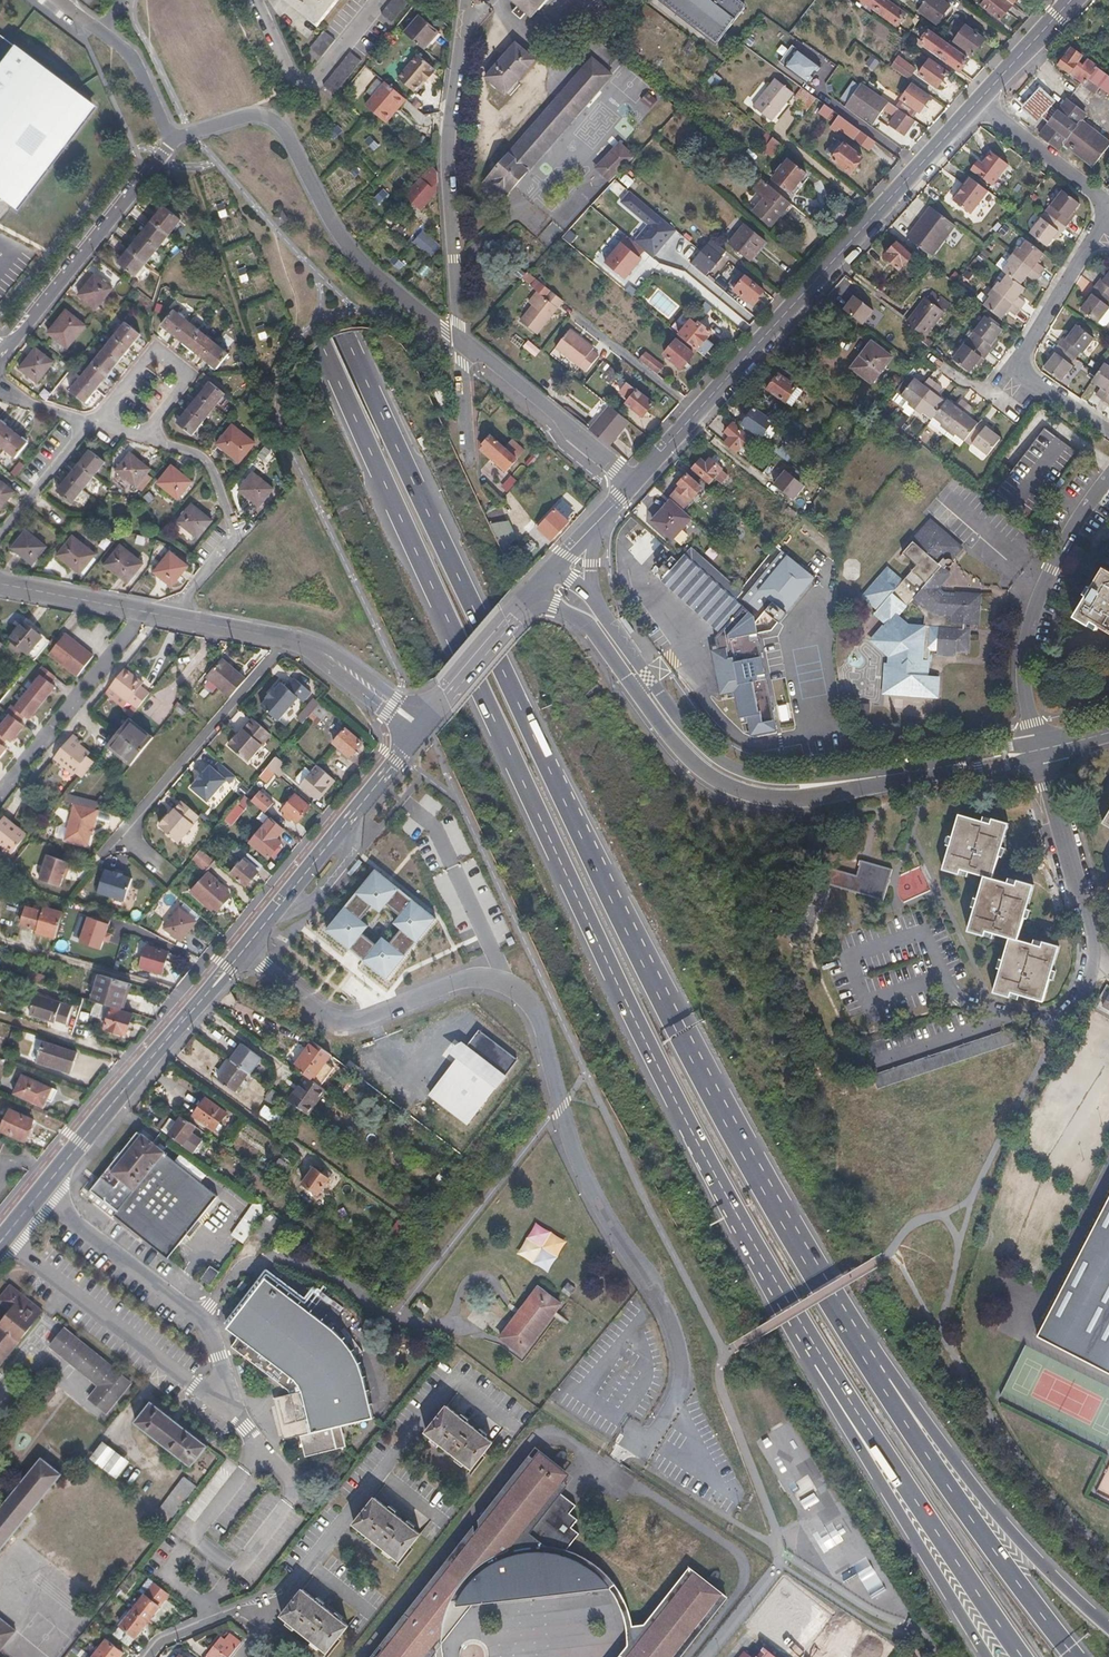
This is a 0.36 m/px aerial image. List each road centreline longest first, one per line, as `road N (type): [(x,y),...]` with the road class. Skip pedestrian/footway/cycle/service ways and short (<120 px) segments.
road 1 (motorway): [(846,1332),(661,1000),(430,525),(193,0)]
road 2 (motorway): [(161,0),(638,1034),(796,1319)]
road 3 (residential): [(636,1432),(649,1440),(680,1389),(675,1349),(655,1291),(568,1143),(527,1001),(481,977),(354,1022),(326,1019),(243,946)]
road 4 (residential): [(2,1240),(233,1413),(205,1321),(41,1191)]
road 5 (secondary): [(631,486),(974,106)]
road 6 (residential): [(534,593),(589,624),(672,740),(728,786),(778,797),(876,777)]
road 7 (residential): [(170,138),(260,112),(277,118),(328,211),(373,271),(465,342)]
road 8 (motorway): [(796,1319),(1023,1656)]
road 9 (motorway): [(1074,1656),(999,1563),(846,1332)]
road 10 (motorway): [(1108,1627),(1017,1535),(846,1332)]
road 11 (motorway): [(796,1319),(811,1371),(985,1656)]
road 12 (residential): [(876,777),(769,780),(714,756),(671,710),(589,591)]
road 13 (residential): [(470,0),(453,140),(465,342)]
road 14 (secondary): [(41,1191),(243,946)]
road 15 (residential): [(268,1618),(451,1384)]
road 16 (residential): [(1039,750),(1023,675),(1036,597),(1108,480)]
road 17 (residential): [(1067,1012),(1090,983),(1094,957),(1039,750)]
road 18 (secondary): [(243,946),(413,734)]
road 19 (residential): [(4,353),(170,138)]
road 20 (residential): [(141,439),(203,459),(235,537),(172,617)]
road 21 (residential): [(147,612),(0,792)]
road 22 (residential): [(465,342),(559,414),(631,486)]
road 23 (residential): [(95,425),(157,350),(190,376),(141,439)]
road 24 (residential): [(258,0),(291,73),(309,85),(385,0)]
road 25 (residential): [(170,138),(133,57),(63,2)]
road 26 (residential): [(1108,205),(974,106)]
road 27 (secondary): [(426,718),(534,593)]
road 28 (tertiary): [(0,584),(147,612)]
road 29 (residential): [(1015,366),(1094,240)]
road 30 (residential): [(0,539),(95,425)]
road 31 (secondary): [(974,106),(1069,0)]
road 32 (tertiary): [(172,617),(309,645)]
road 33 (tertiary): [(426,718),(337,656),(309,645)]
road 34 (residential): [(148,1656),(162,1638),(247,1607),(268,1618)]
road 35 (tertiary): [(309,645),(413,734)]

